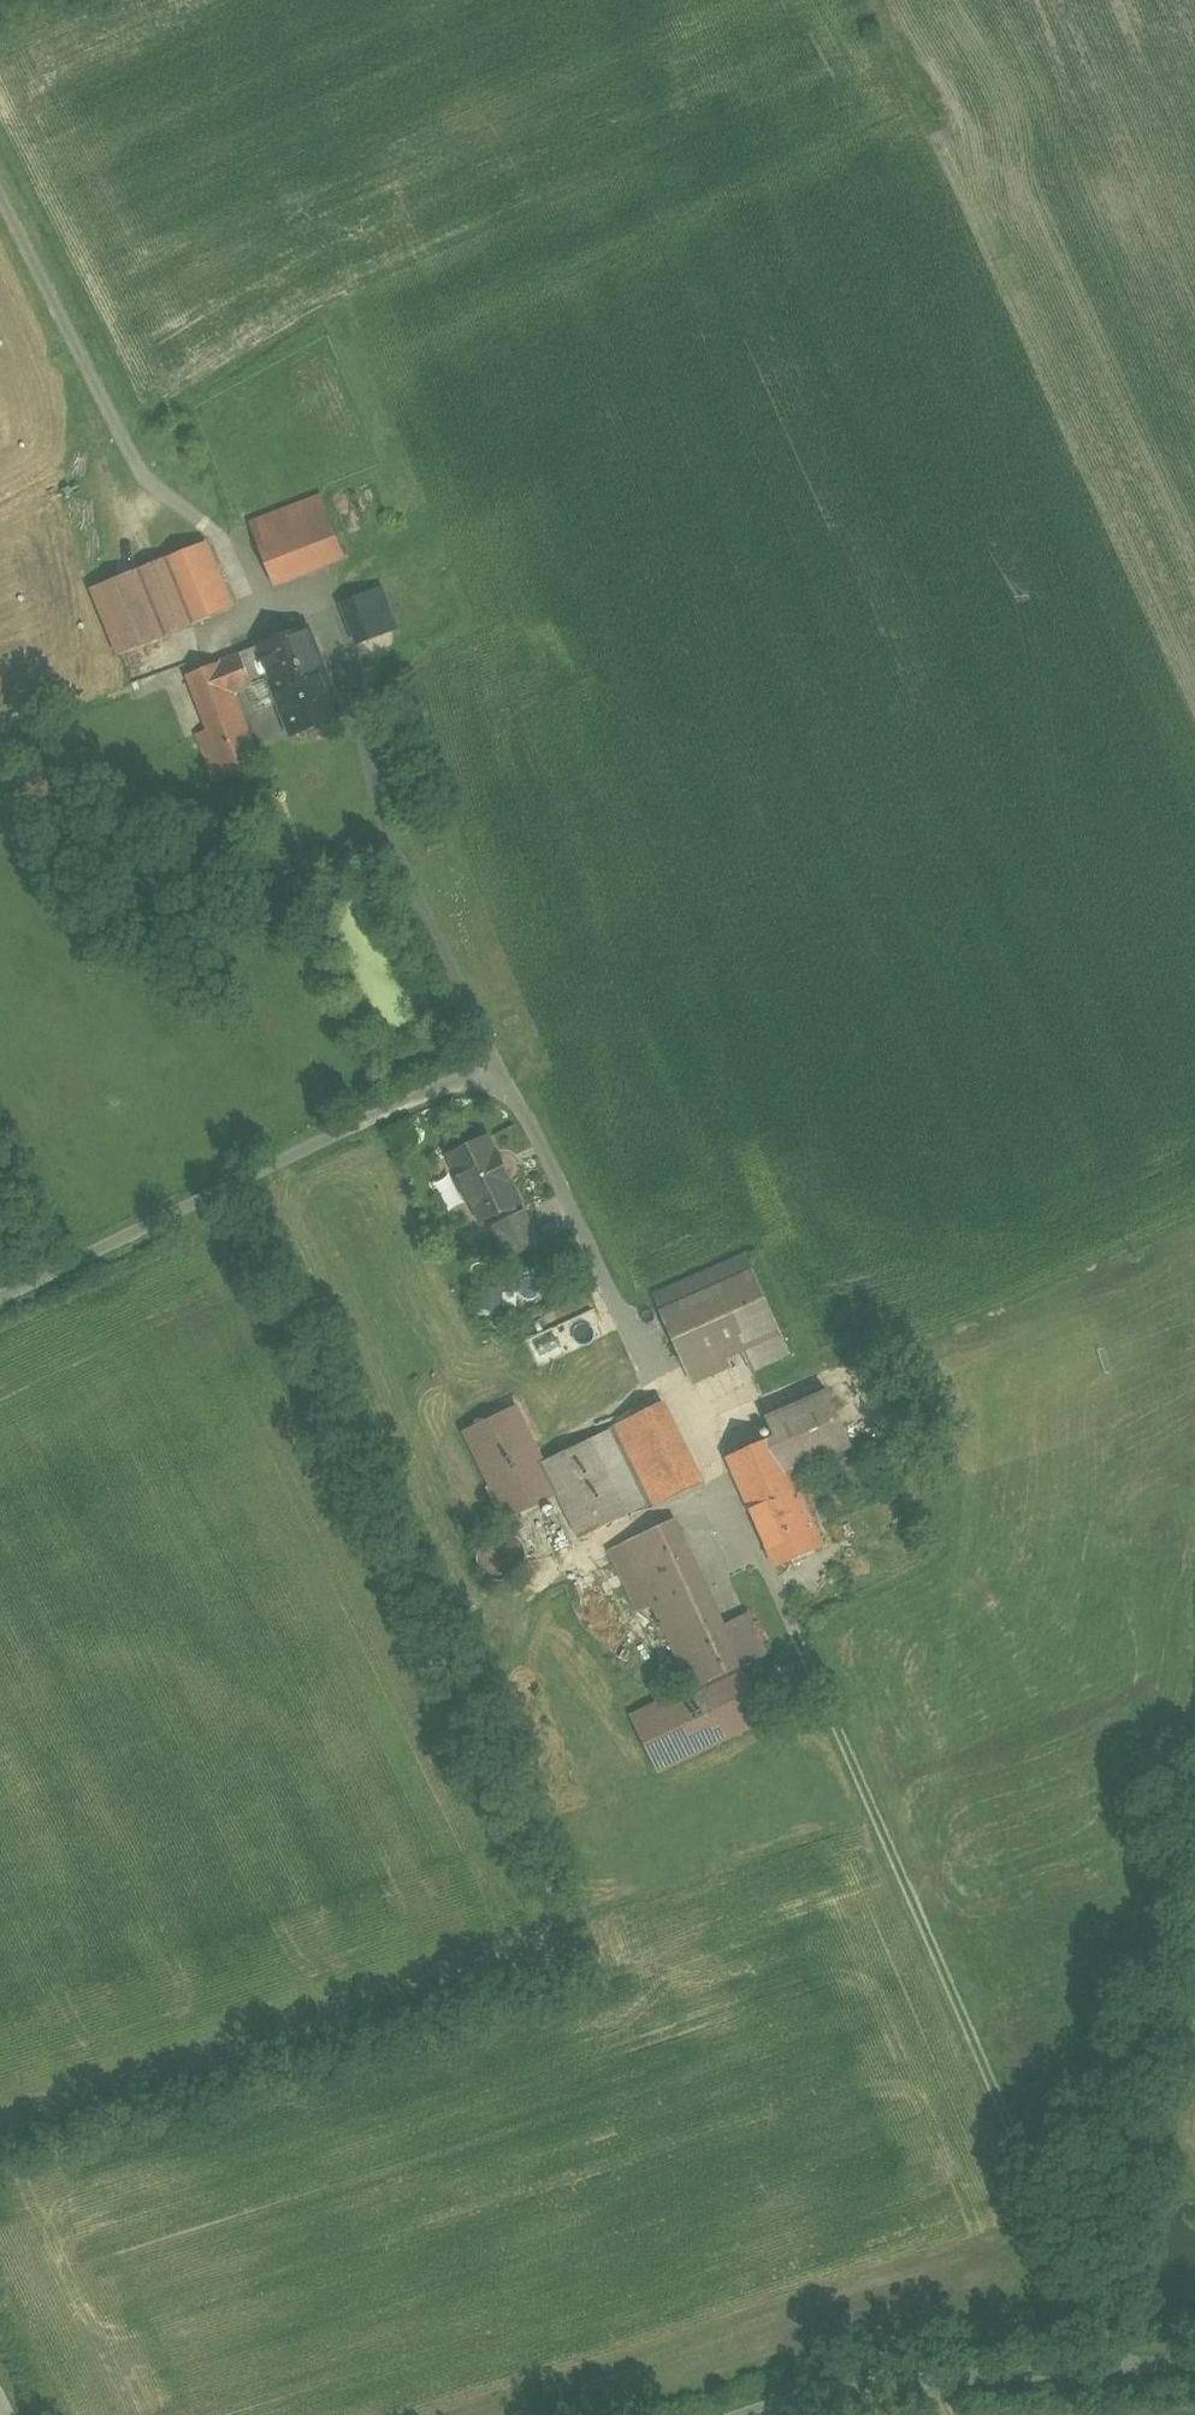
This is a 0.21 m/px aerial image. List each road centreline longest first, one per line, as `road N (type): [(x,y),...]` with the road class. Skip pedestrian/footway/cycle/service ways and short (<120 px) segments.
road 1 (track): [(1116,2370),(776,1583)]
road 2 (unclassified): [(1194,2365),(839,2388),(756,2414)]

